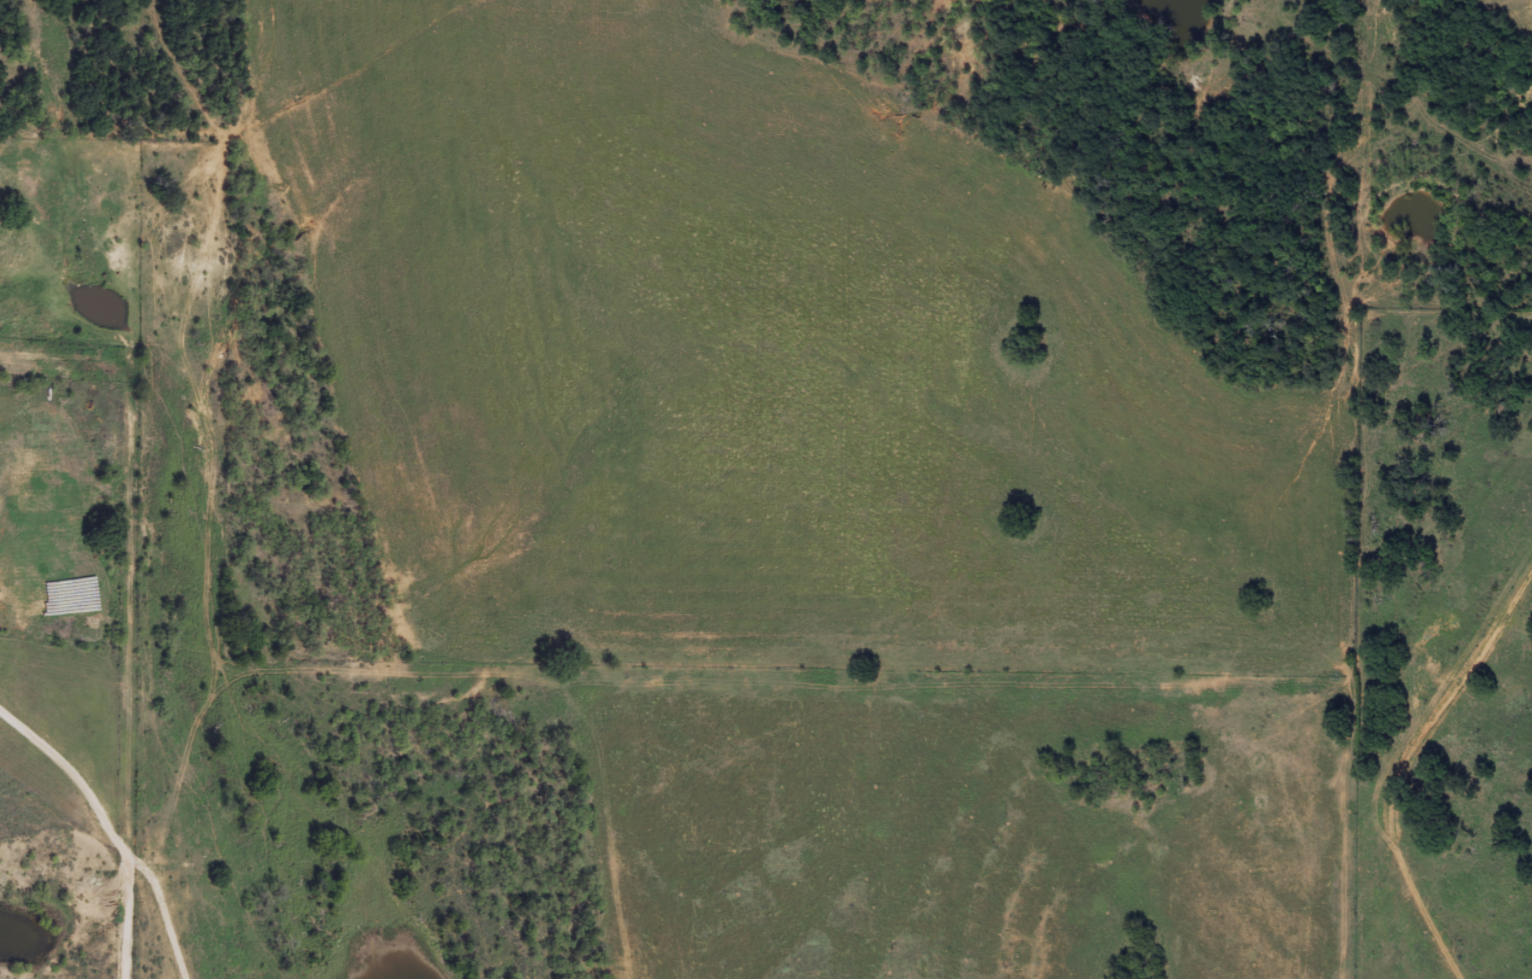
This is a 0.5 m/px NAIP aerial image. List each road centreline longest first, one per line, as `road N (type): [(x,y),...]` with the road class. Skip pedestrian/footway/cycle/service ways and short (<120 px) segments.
road 1 (residential): [(1531,634),(1485,717),(1454,743),(1408,829),(1403,907),(1425,978)]
road 2 (residential): [(126,978),(0,845)]

